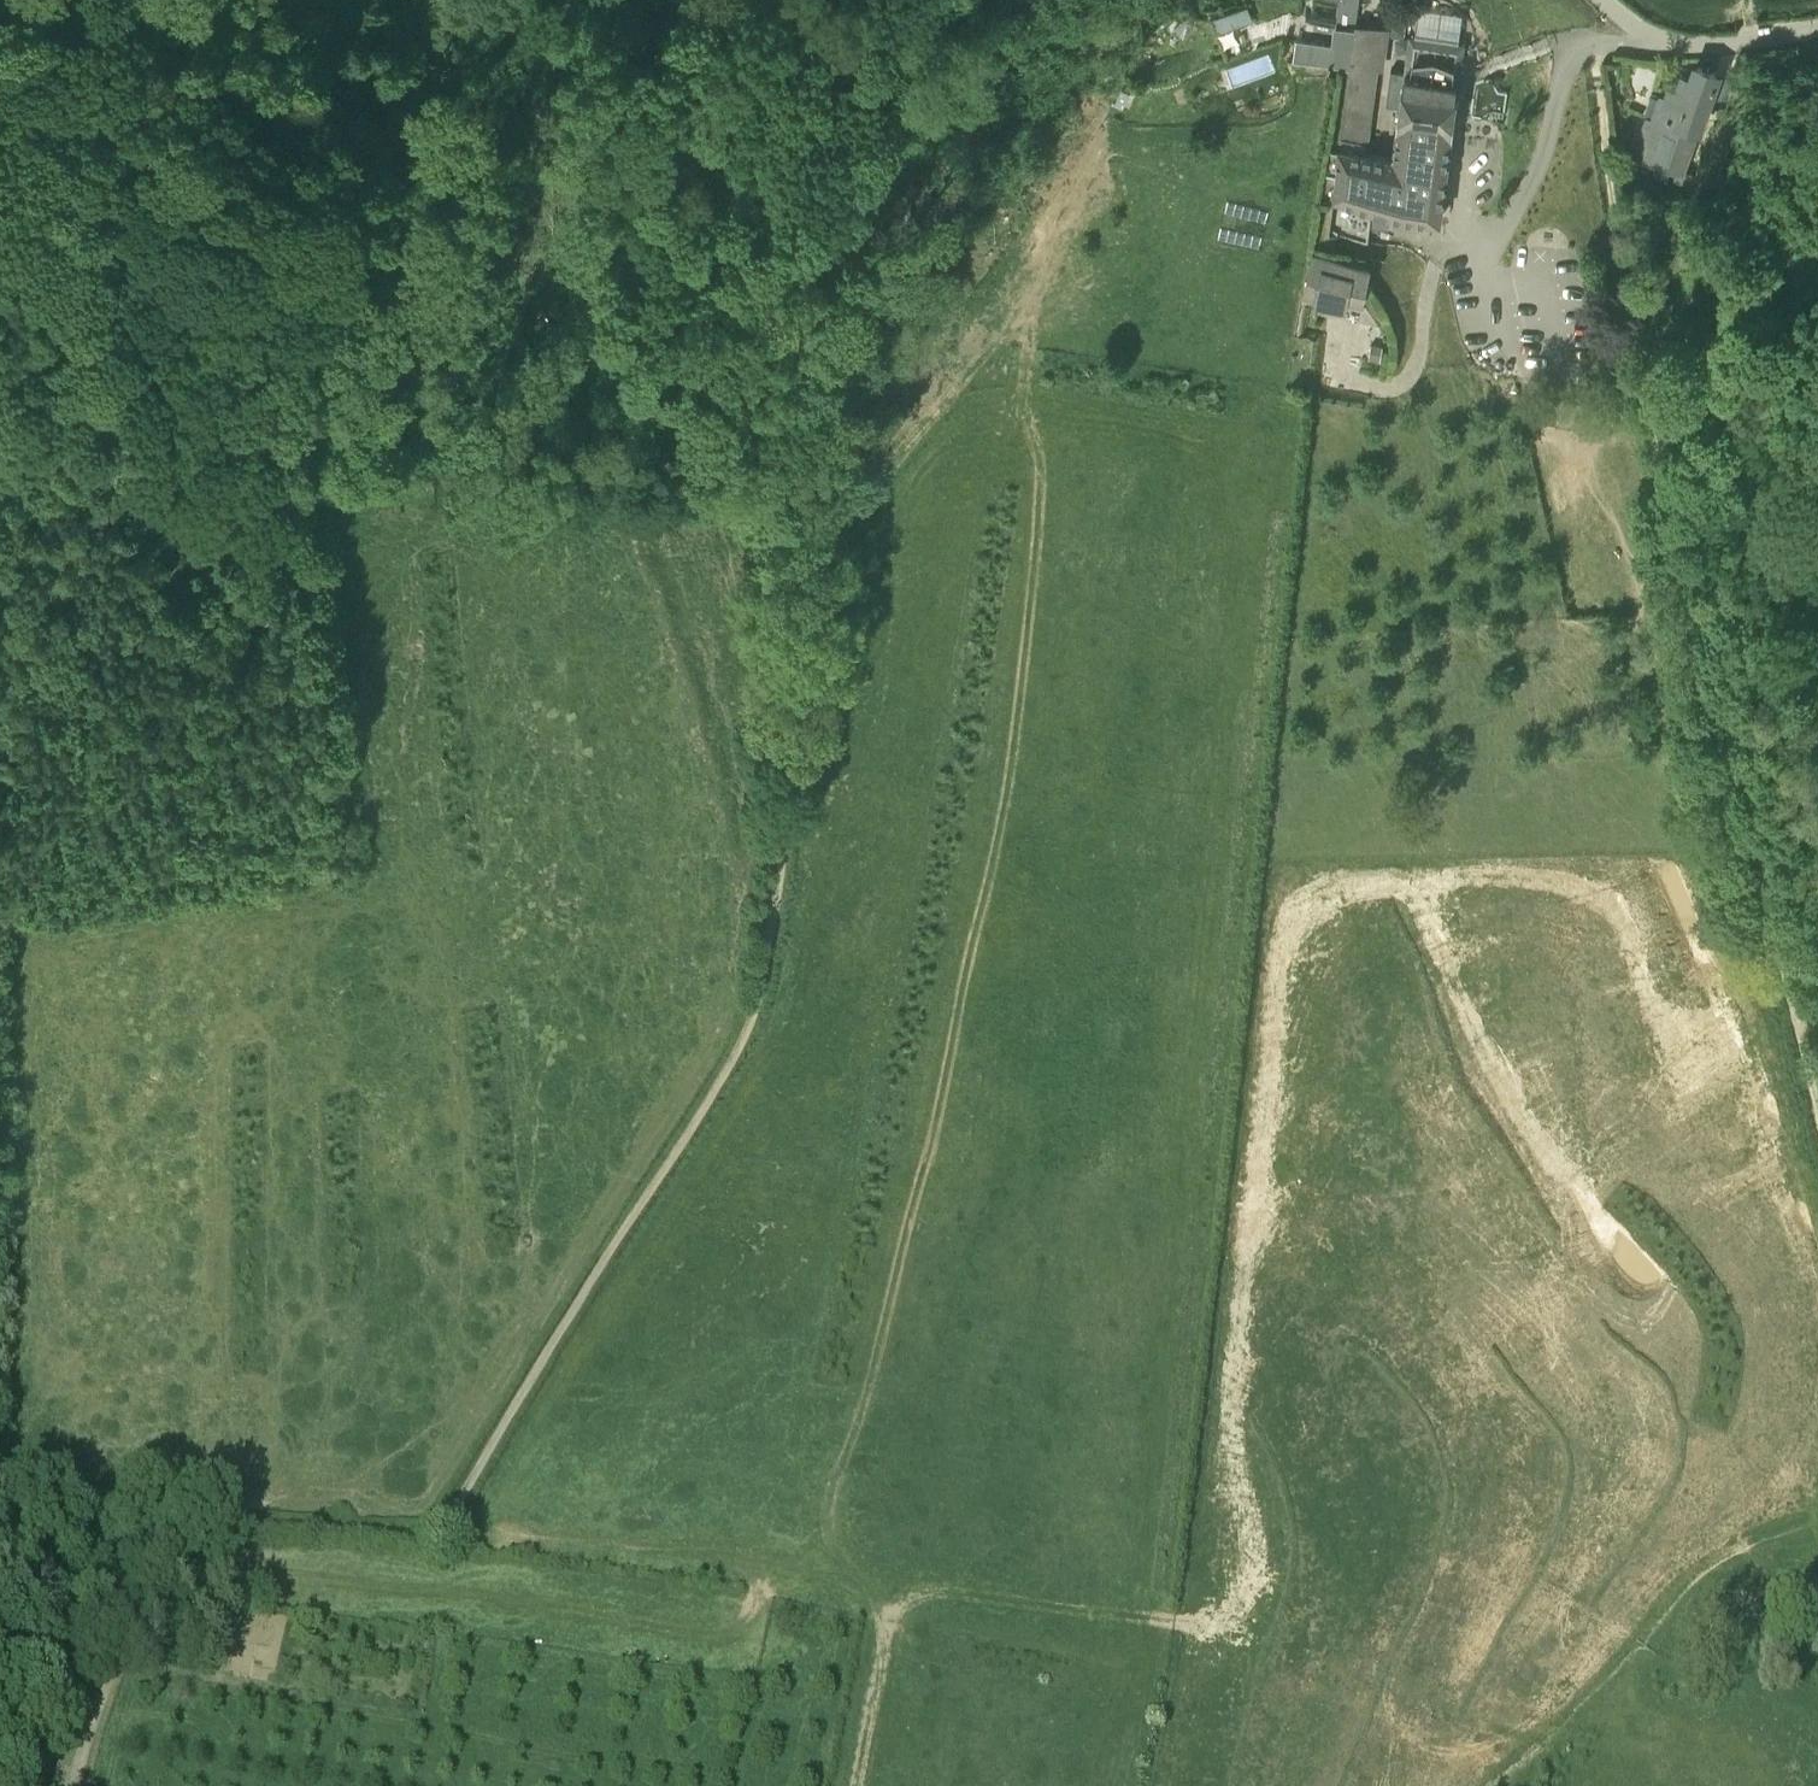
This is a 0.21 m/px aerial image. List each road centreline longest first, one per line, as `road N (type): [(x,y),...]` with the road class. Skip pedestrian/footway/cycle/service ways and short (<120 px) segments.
road 1 (track): [(1038,0),(847,318),(819,400),(807,681),(759,990),(732,1062),(440,1532),(255,1528),(192,1555),(134,1616),(74,1785)]
road 2 (track): [(1817,1114),(1799,1008),(1649,430),(1599,120),(1596,45)]
road 3 (unclassified): [(1662,45),(1742,44),(1817,28)]

